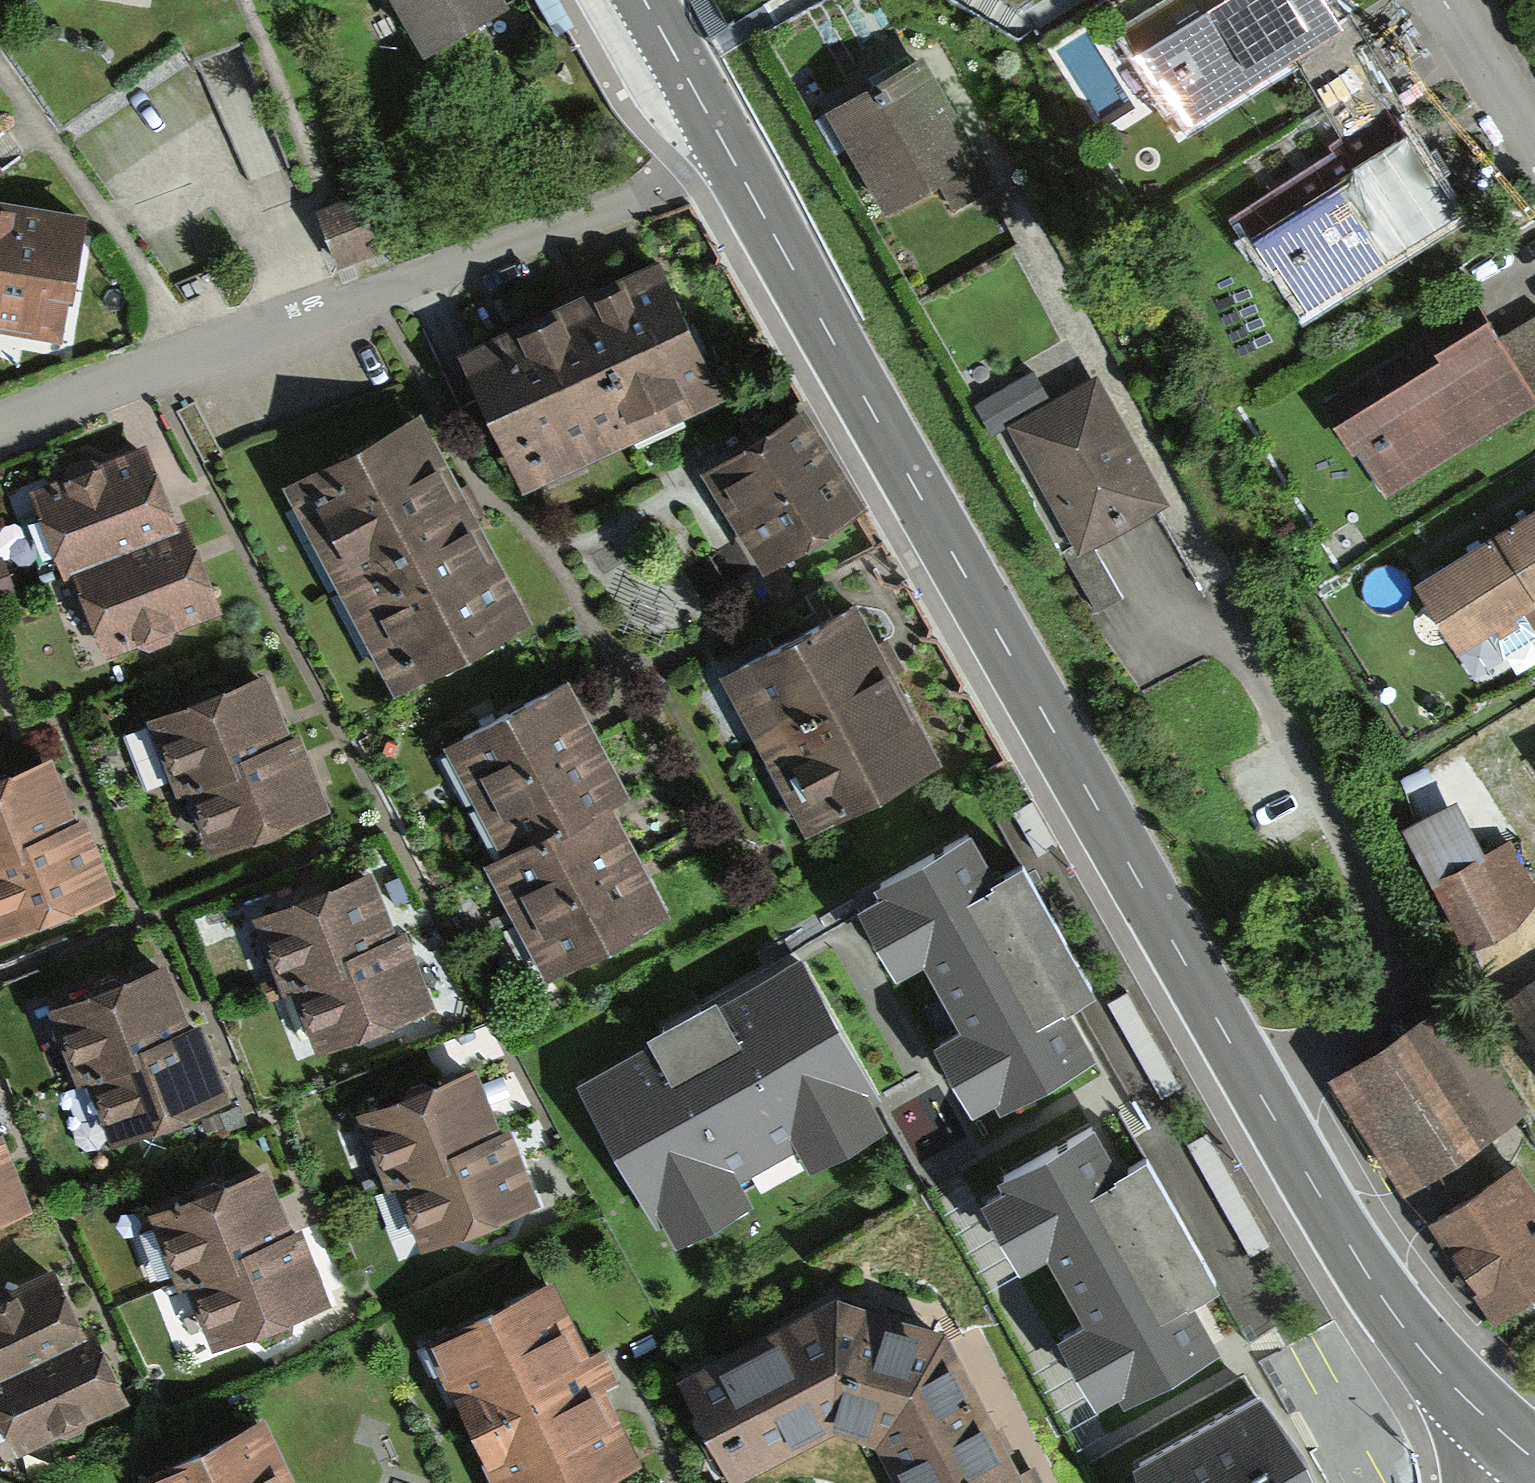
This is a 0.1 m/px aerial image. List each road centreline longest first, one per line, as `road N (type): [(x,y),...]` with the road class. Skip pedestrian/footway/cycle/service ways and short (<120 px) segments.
road 1 (tertiary): [(1534,1471),(1491,1434),(1398,1322),(731,157)]
road 2 (residential): [(0,421),(394,285)]
road 3 (residential): [(731,157),(394,285)]
road 4 (tertiary): [(731,157),(643,0)]
road 5 (residential): [(1534,134),(1448,0)]

